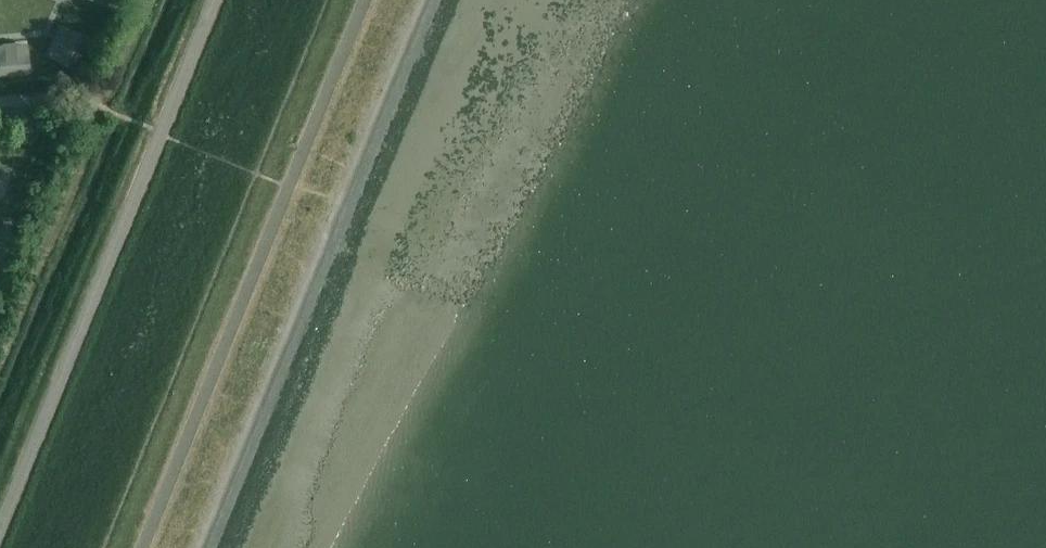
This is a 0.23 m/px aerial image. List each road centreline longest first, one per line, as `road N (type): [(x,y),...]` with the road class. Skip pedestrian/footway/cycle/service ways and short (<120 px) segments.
road 1 (unclassified): [(0,518),(211,0)]

